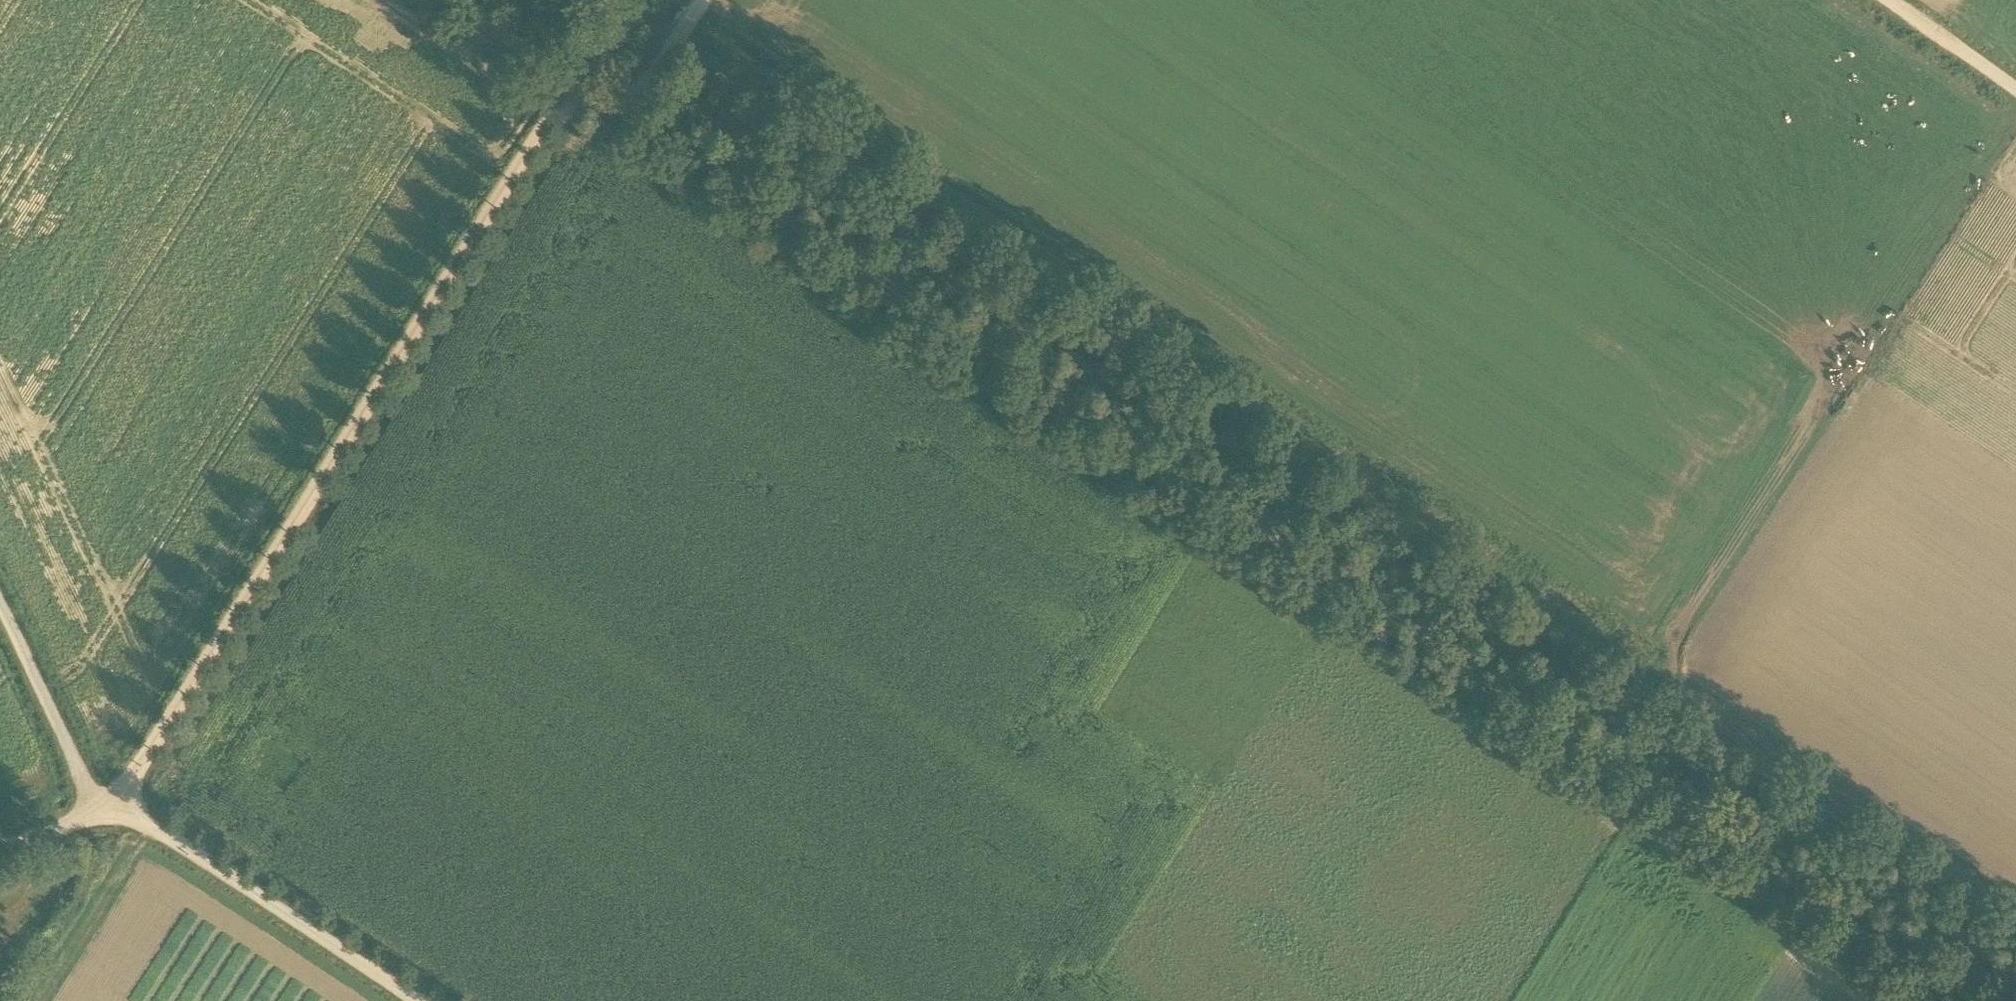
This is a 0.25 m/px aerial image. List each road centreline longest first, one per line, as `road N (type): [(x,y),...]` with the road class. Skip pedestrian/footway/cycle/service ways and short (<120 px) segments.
road 1 (track): [(1973,1000),(625,119)]
road 2 (track): [(573,85),(115,806)]
road 3 (track): [(115,806),(415,1000)]
road 4 (track): [(0,608),(84,781),(115,806)]
road 5 (track): [(573,85),(442,0)]
road 6 (track): [(1889,0),(2015,87)]
road 7 (track): [(704,0),(625,119)]
road 8 (track): [(0,846),(115,806)]

